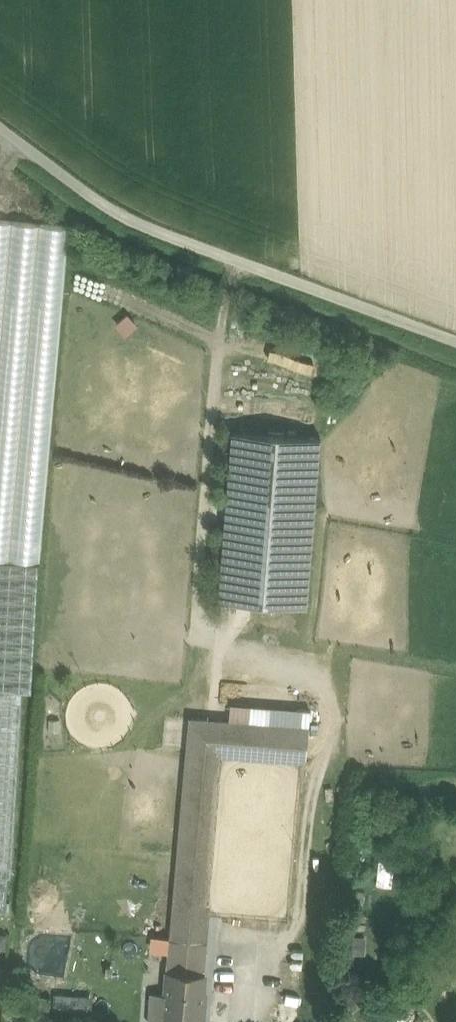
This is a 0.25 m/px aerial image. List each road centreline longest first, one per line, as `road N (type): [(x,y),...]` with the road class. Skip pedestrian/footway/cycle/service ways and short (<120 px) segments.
road 1 (unclassified): [(0,117),(111,197),(455,334)]

